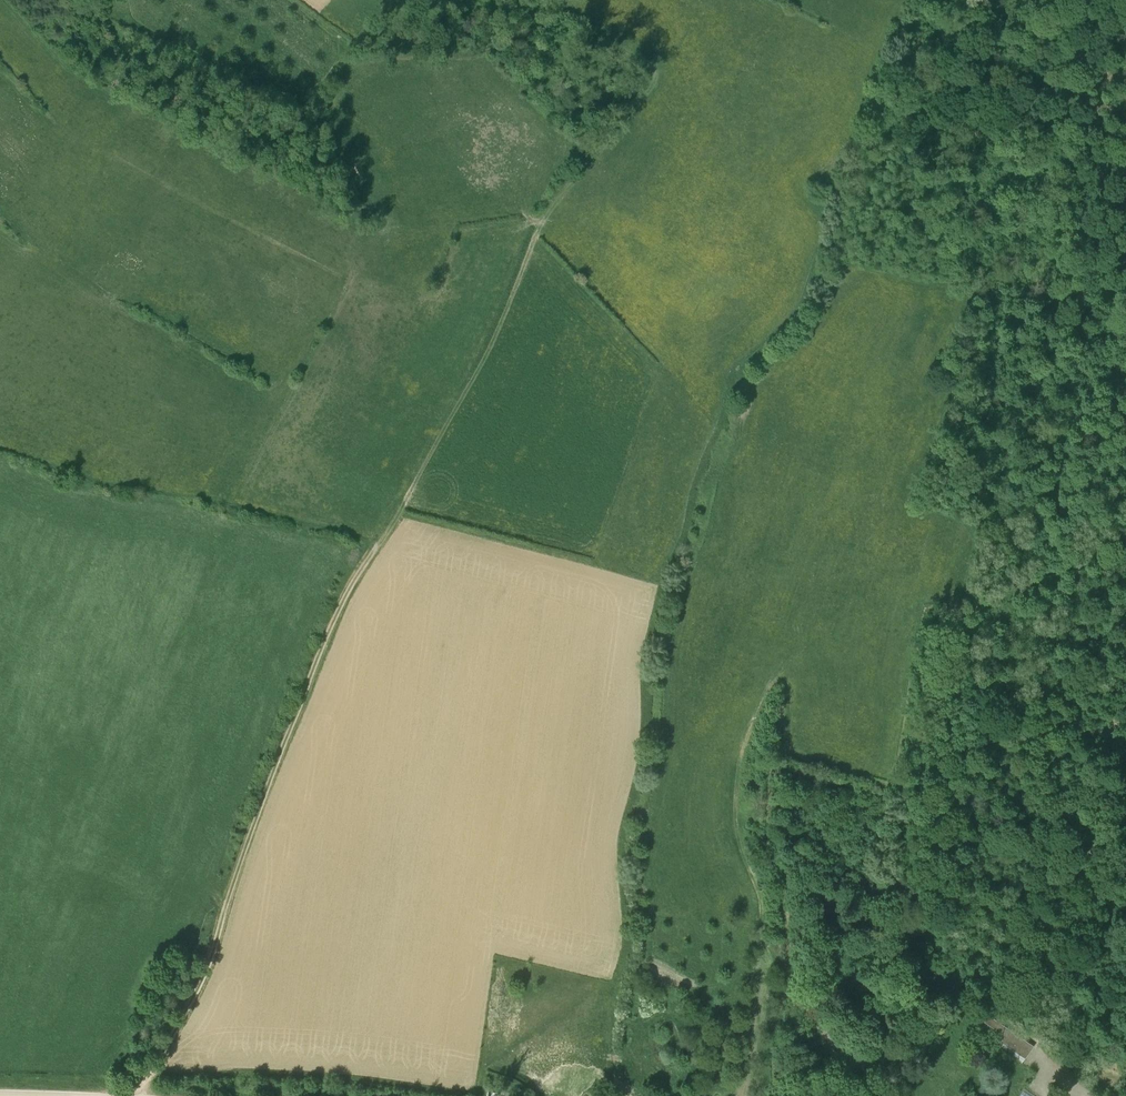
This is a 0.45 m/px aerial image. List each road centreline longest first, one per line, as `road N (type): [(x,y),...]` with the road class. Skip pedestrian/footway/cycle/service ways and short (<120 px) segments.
road 1 (track): [(142,1095),(200,983),(303,689),(376,546)]
road 2 (track): [(978,289),(1000,282),(1062,302),(1125,306)]

